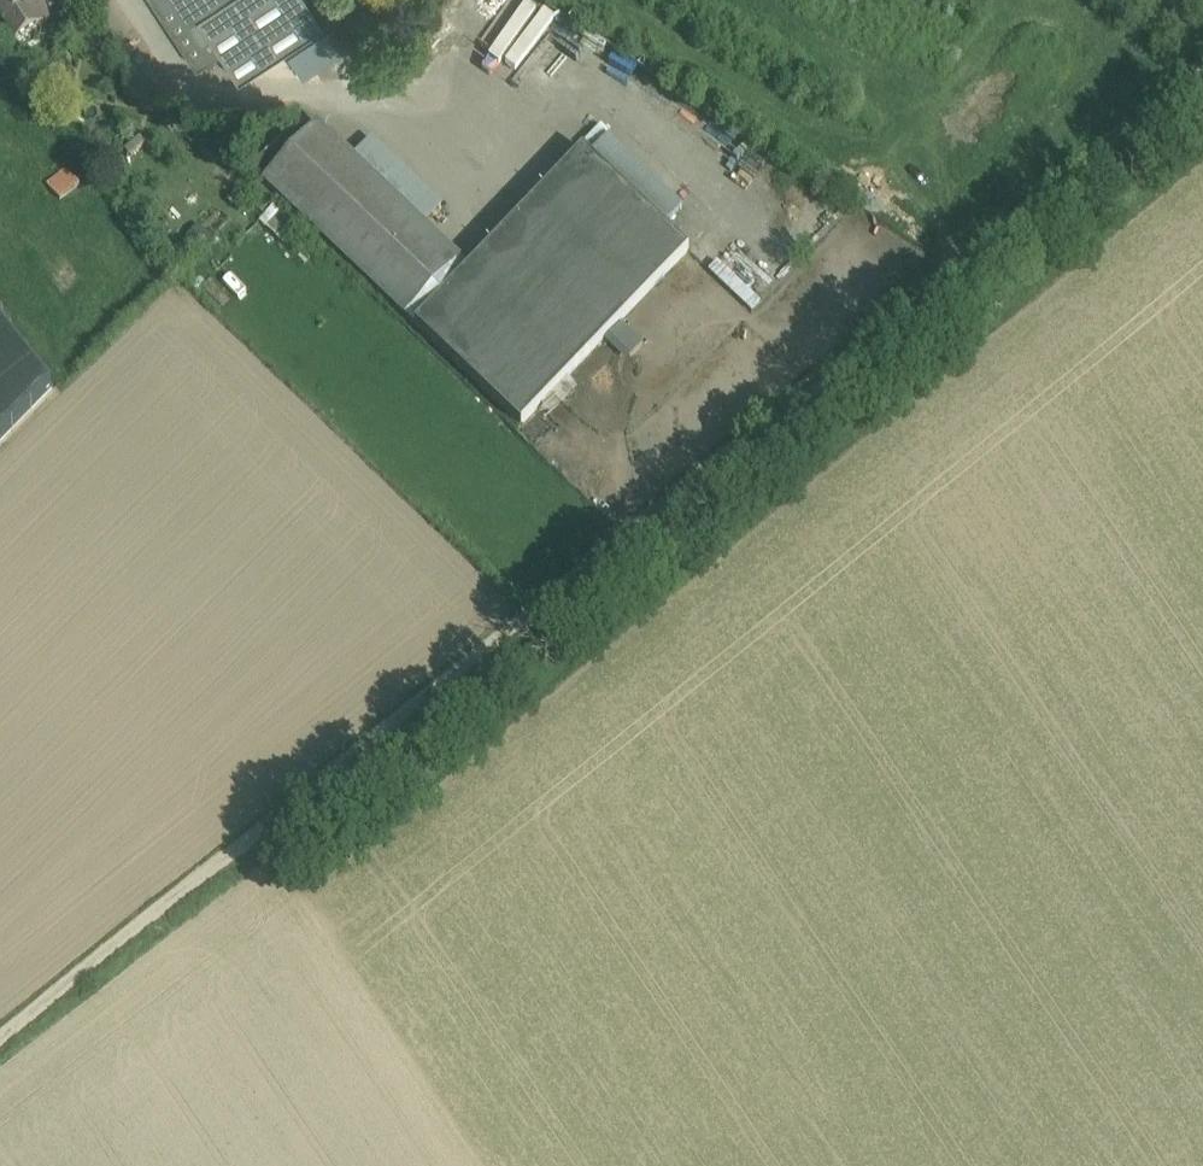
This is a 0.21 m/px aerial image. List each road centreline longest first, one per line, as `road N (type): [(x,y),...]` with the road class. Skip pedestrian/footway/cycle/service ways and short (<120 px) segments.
road 1 (track): [(1202,66),(907,296),(0,1048)]

